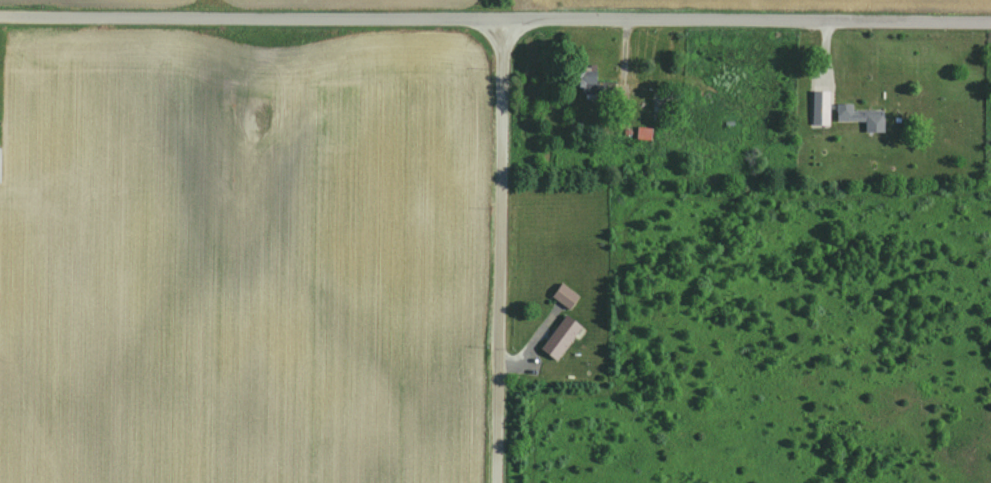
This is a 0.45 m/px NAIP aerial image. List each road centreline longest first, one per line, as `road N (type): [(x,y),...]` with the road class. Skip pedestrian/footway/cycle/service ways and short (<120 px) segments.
road 1 (residential): [(0,17),(990,18)]
road 2 (residential): [(495,482),(495,18)]

